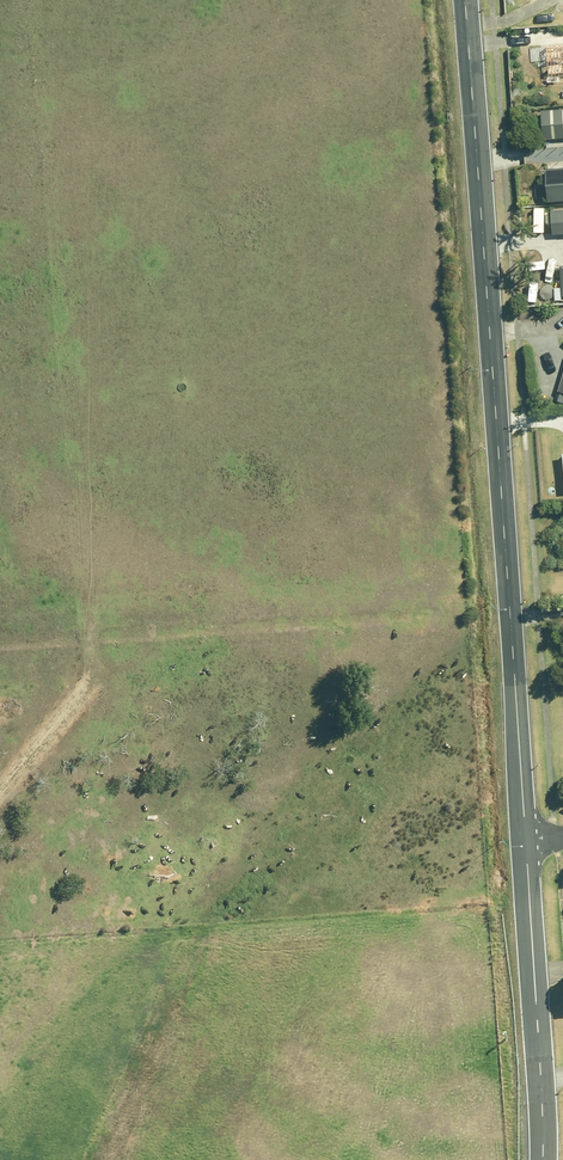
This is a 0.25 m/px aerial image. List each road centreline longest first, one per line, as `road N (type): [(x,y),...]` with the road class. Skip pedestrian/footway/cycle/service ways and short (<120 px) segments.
road 1 (secondary): [(468,0),(529,843)]
road 2 (secondary): [(529,843),(543,1159)]

